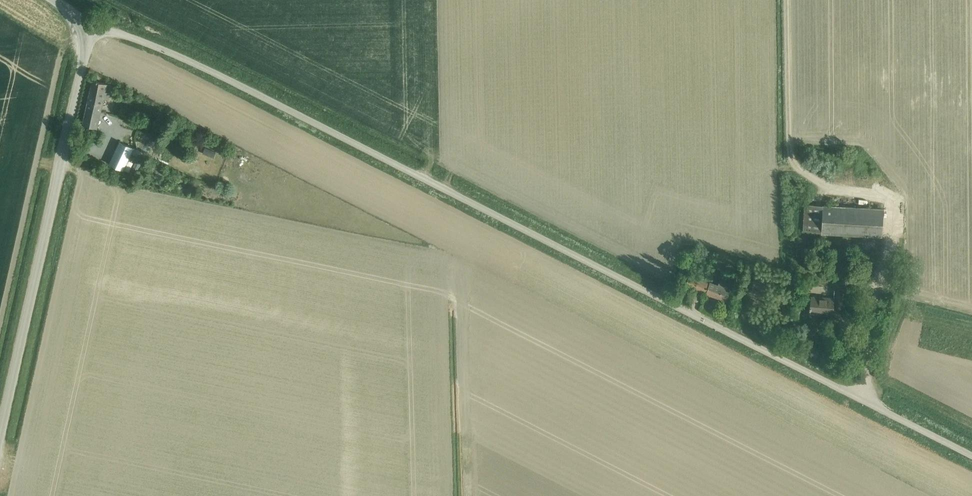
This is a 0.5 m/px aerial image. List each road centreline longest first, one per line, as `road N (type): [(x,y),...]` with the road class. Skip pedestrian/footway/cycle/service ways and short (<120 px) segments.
road 1 (unclassified): [(971,456),(236,84),(152,45),(90,28)]
road 2 (unclassified): [(0,432),(90,28)]

